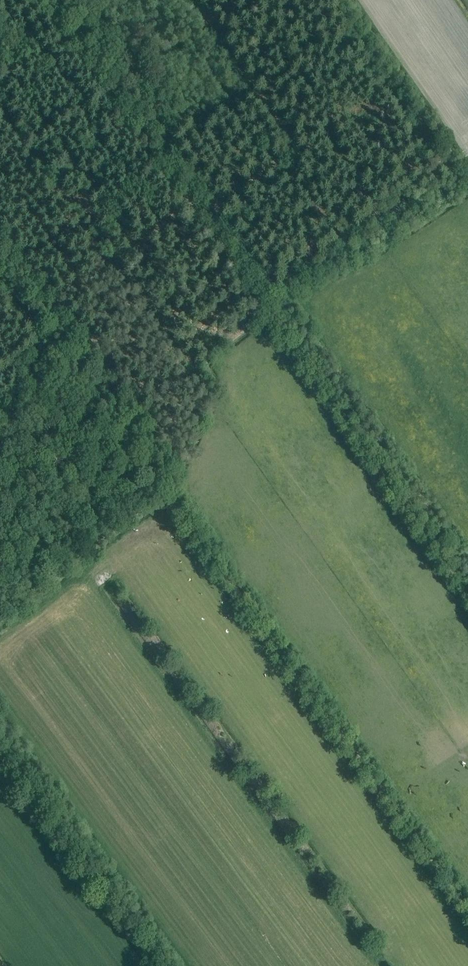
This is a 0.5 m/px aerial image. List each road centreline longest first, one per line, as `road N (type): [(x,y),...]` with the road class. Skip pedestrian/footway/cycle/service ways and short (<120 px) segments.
road 1 (track): [(0,276),(467,910)]
road 2 (track): [(467,588),(48,0)]

